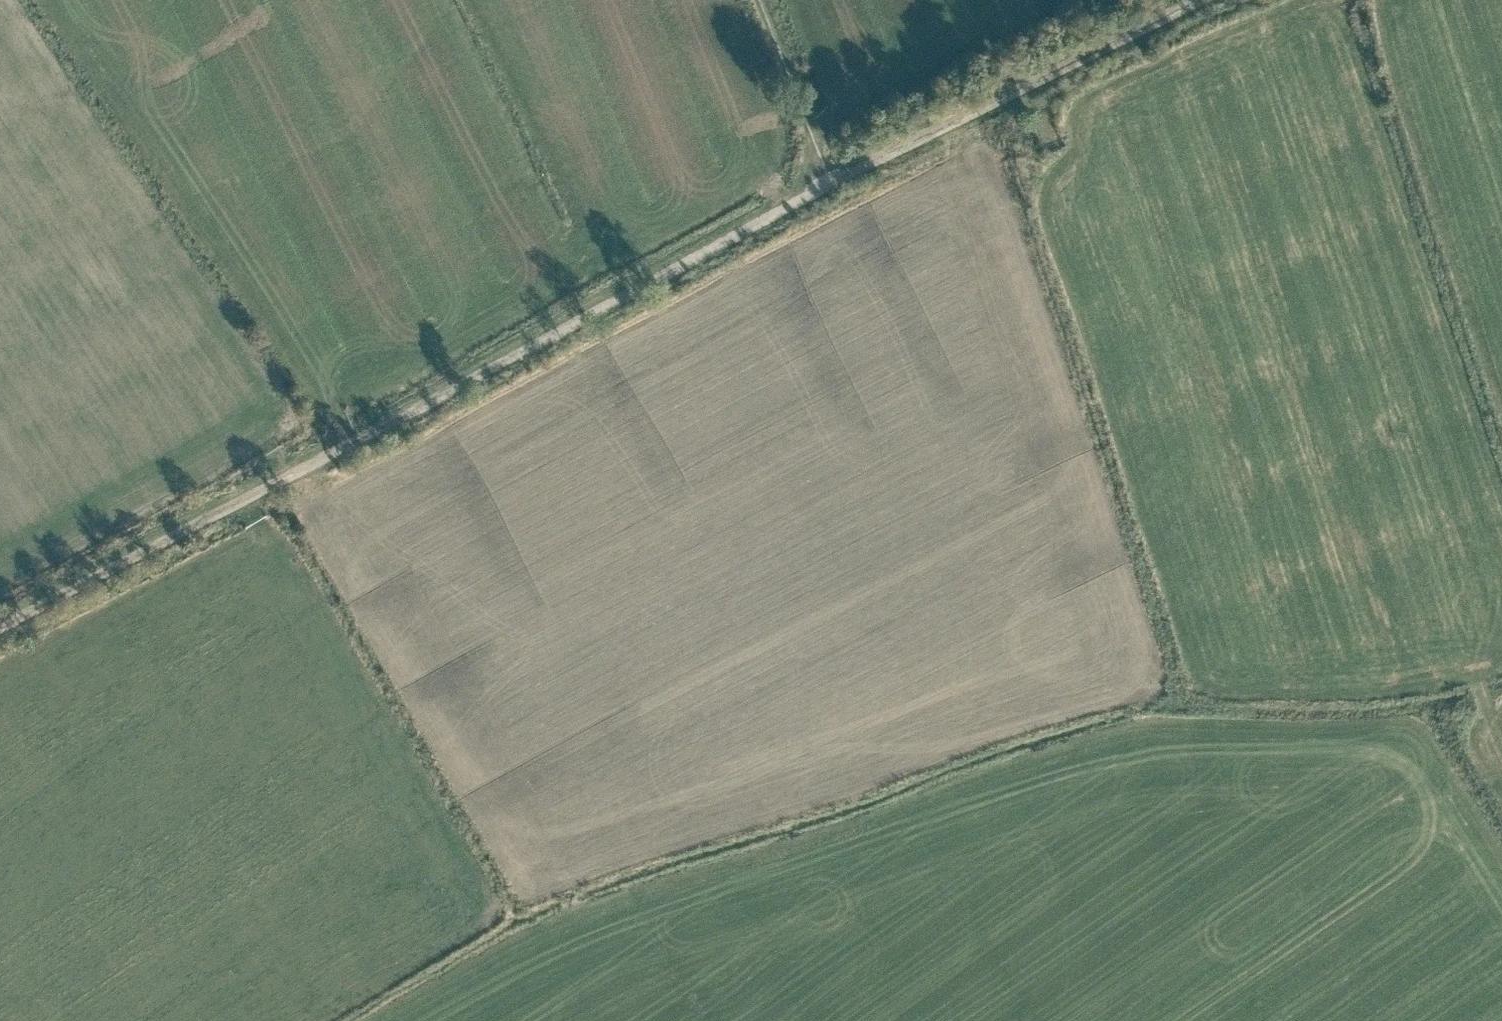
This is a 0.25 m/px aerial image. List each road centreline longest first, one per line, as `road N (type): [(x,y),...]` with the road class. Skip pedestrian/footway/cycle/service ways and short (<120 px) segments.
road 1 (track): [(836,182),(0,629)]
road 2 (track): [(1192,0),(836,182)]
road 3 (track): [(764,0),(836,182)]

